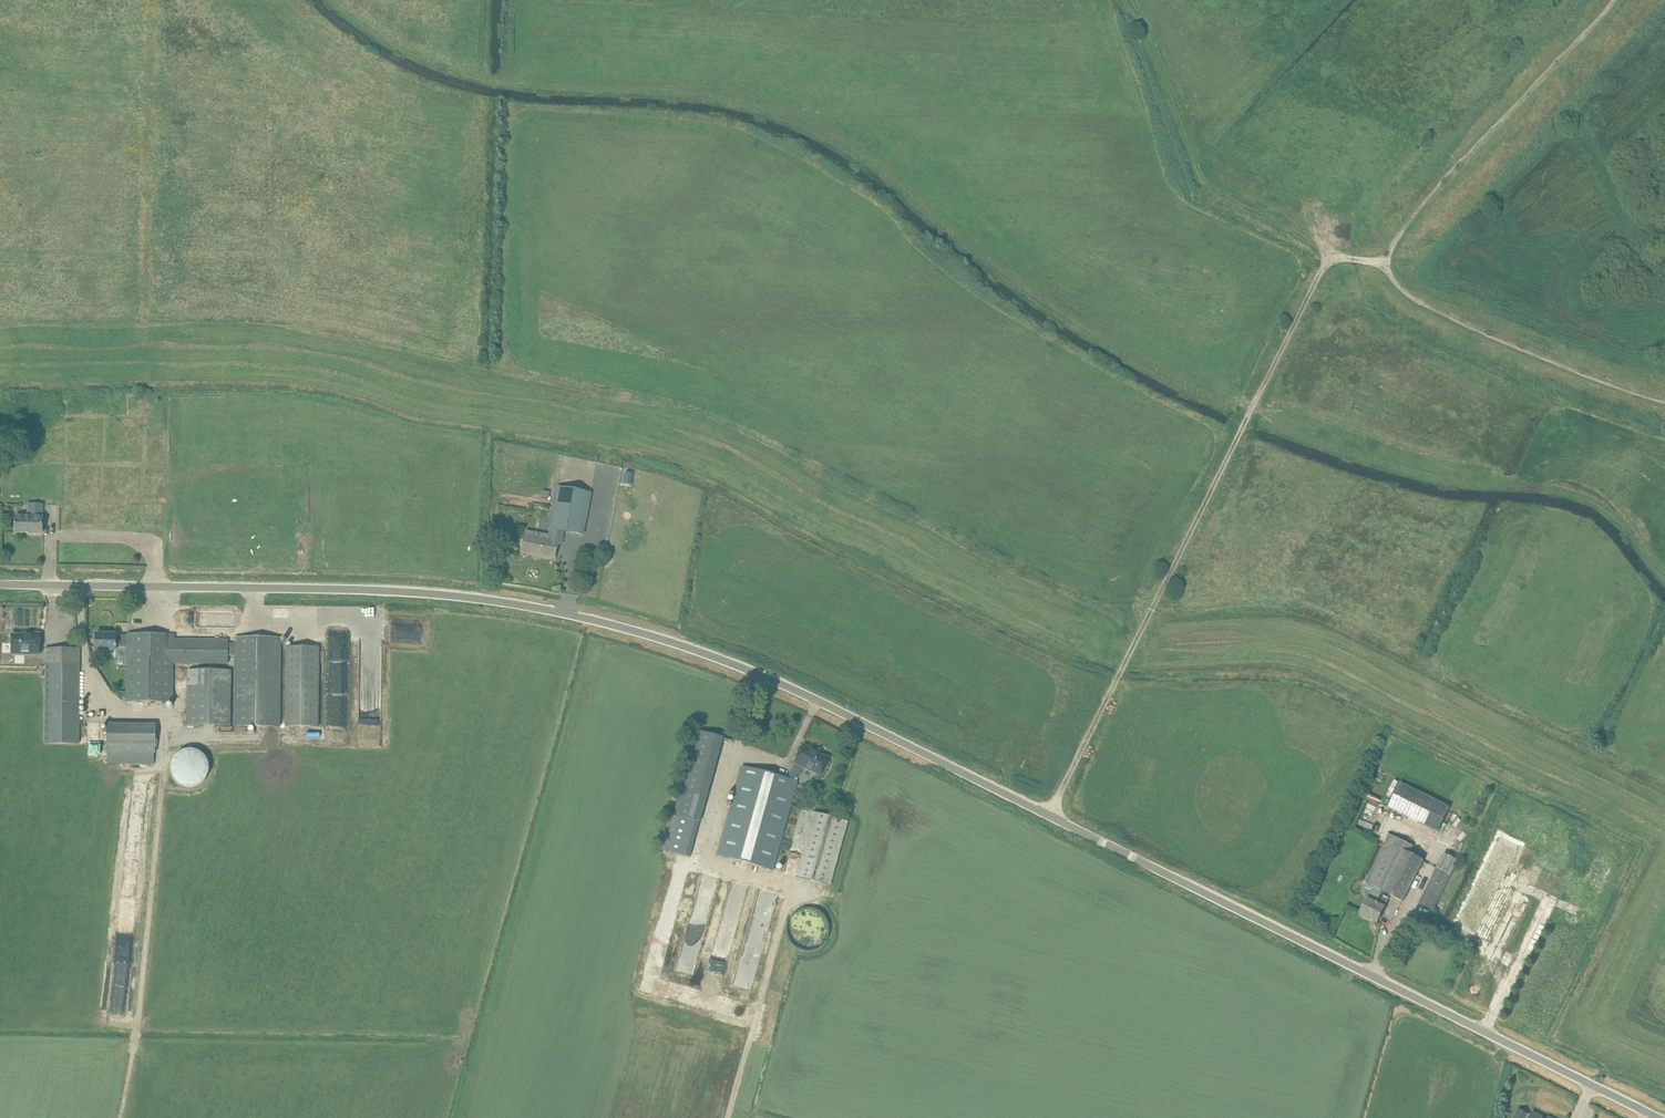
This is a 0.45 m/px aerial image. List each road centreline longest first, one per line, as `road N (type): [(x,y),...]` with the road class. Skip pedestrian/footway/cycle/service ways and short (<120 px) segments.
road 1 (unclassified): [(1659,1117),(823,703),(666,640),(435,594),(0,584)]
road 2 (track): [(0,360),(339,361),(659,440),(1134,645),(1291,633),(1664,814)]
road 3 (track): [(1049,815),(1320,272),(1344,257),(1388,264)]
road 4 (track): [(1612,0),(1402,229),(1388,270),(1412,297),(1552,361),(1664,400)]
road 5 (track): [(1664,889),(1613,996),(1611,1024),(1664,1059)]

